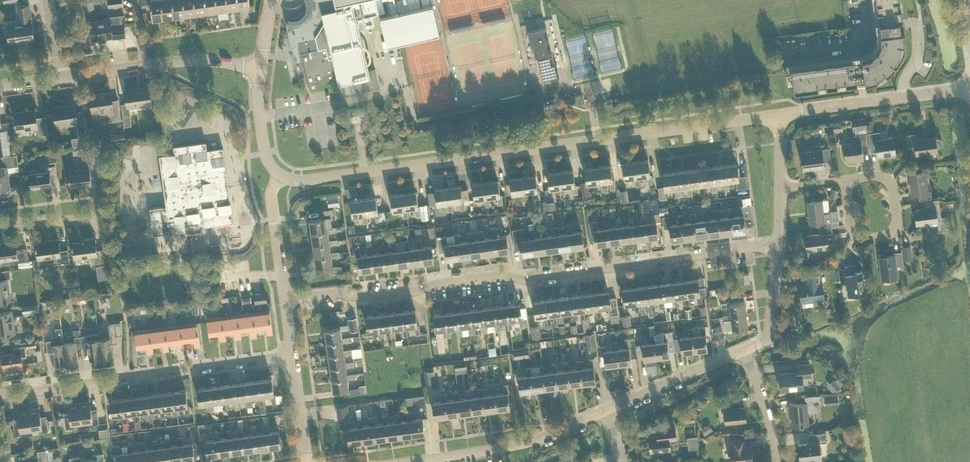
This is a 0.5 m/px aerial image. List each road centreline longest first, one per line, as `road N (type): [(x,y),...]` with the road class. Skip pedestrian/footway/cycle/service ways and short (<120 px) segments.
road 1 (unclassified): [(279,175),(303,181),(776,115)]
road 2 (residential): [(285,298),(371,297),(489,276),(529,279),(777,249)]
road 3 (residential): [(0,400),(292,355)]
road 4 (residential): [(403,461),(536,440),(604,411)]
road 5 (residential): [(57,79),(206,60),(261,70)]
road 6 (unclassified): [(776,115),(969,88)]
road 7 (residential): [(604,411),(744,349)]
road 8 (residential): [(844,179),(884,177),(897,216),(879,236),(858,236),(849,222)]
road 9 (residential): [(285,298),(271,192),(279,175)]

